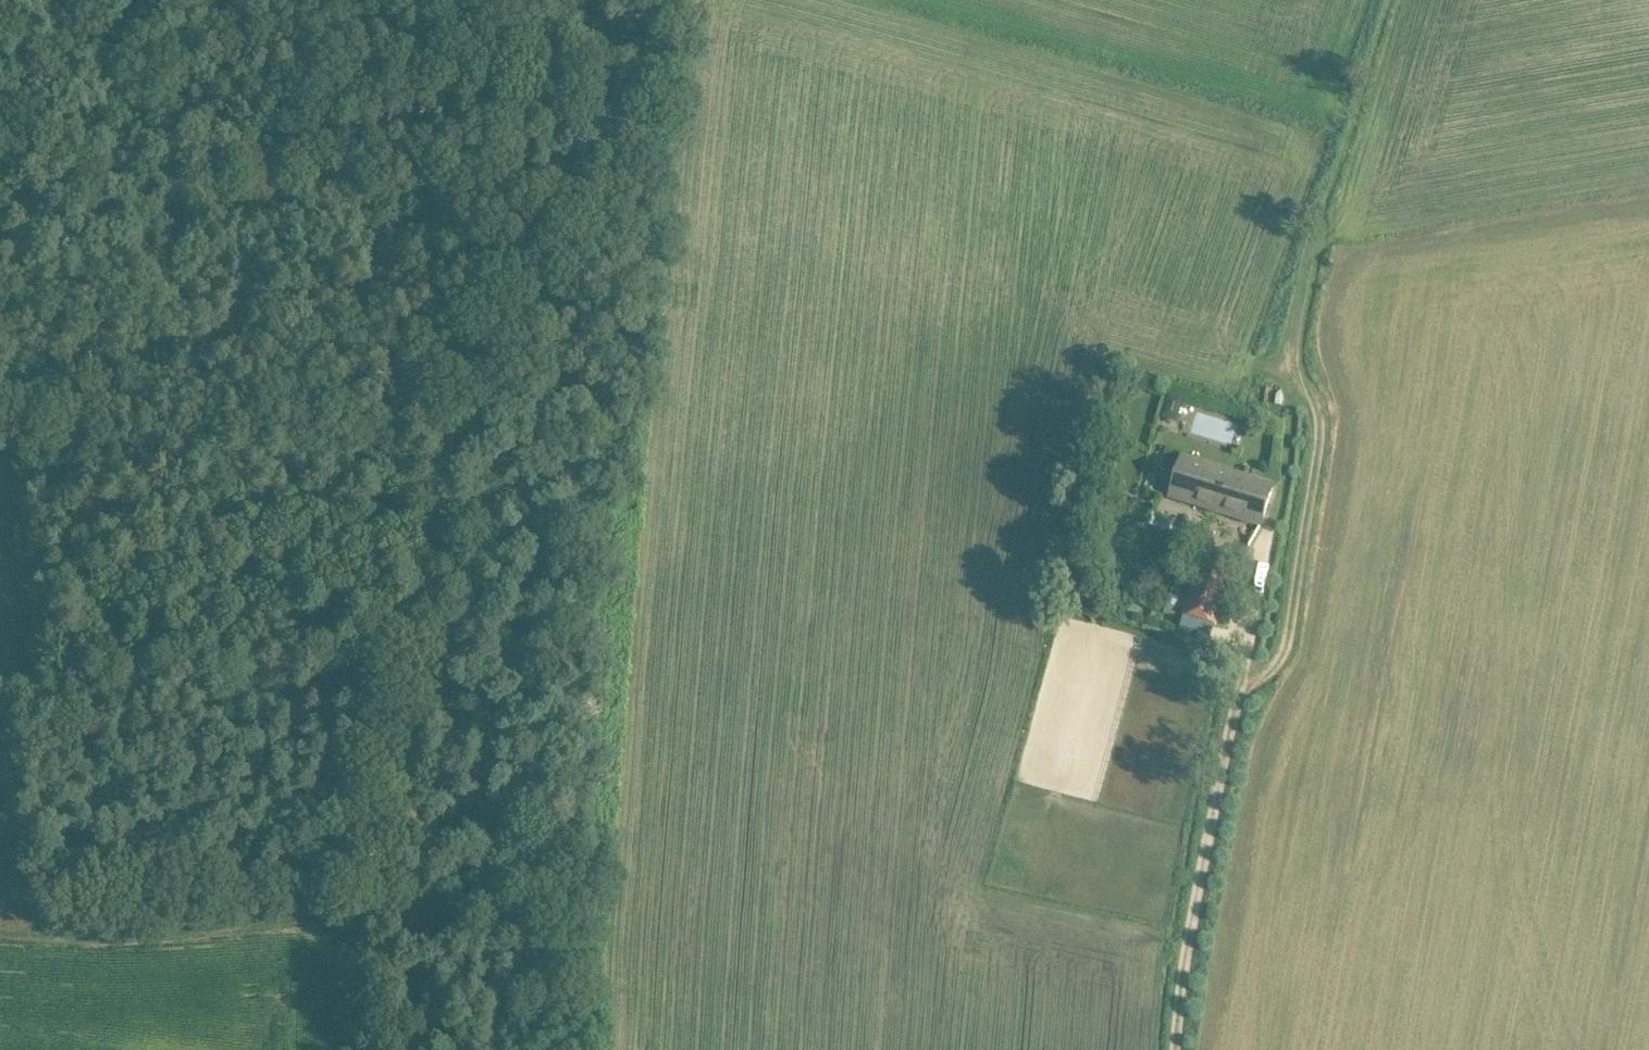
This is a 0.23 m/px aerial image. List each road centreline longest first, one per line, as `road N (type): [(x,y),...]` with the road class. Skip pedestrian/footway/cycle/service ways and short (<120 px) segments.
road 1 (track): [(360,1049),(362,918),(516,143),(509,26),(494,0)]
road 2 (track): [(1241,688),(1277,664),(1290,630),(1320,436),(1313,398),(1292,372),(1299,311),(1391,0)]
road 3 (track): [(0,487),(454,449)]
road 4 (unclassified): [(1177,1049),(1191,934),(1241,688)]
road 5 (track): [(0,932),(108,940),(362,918)]

